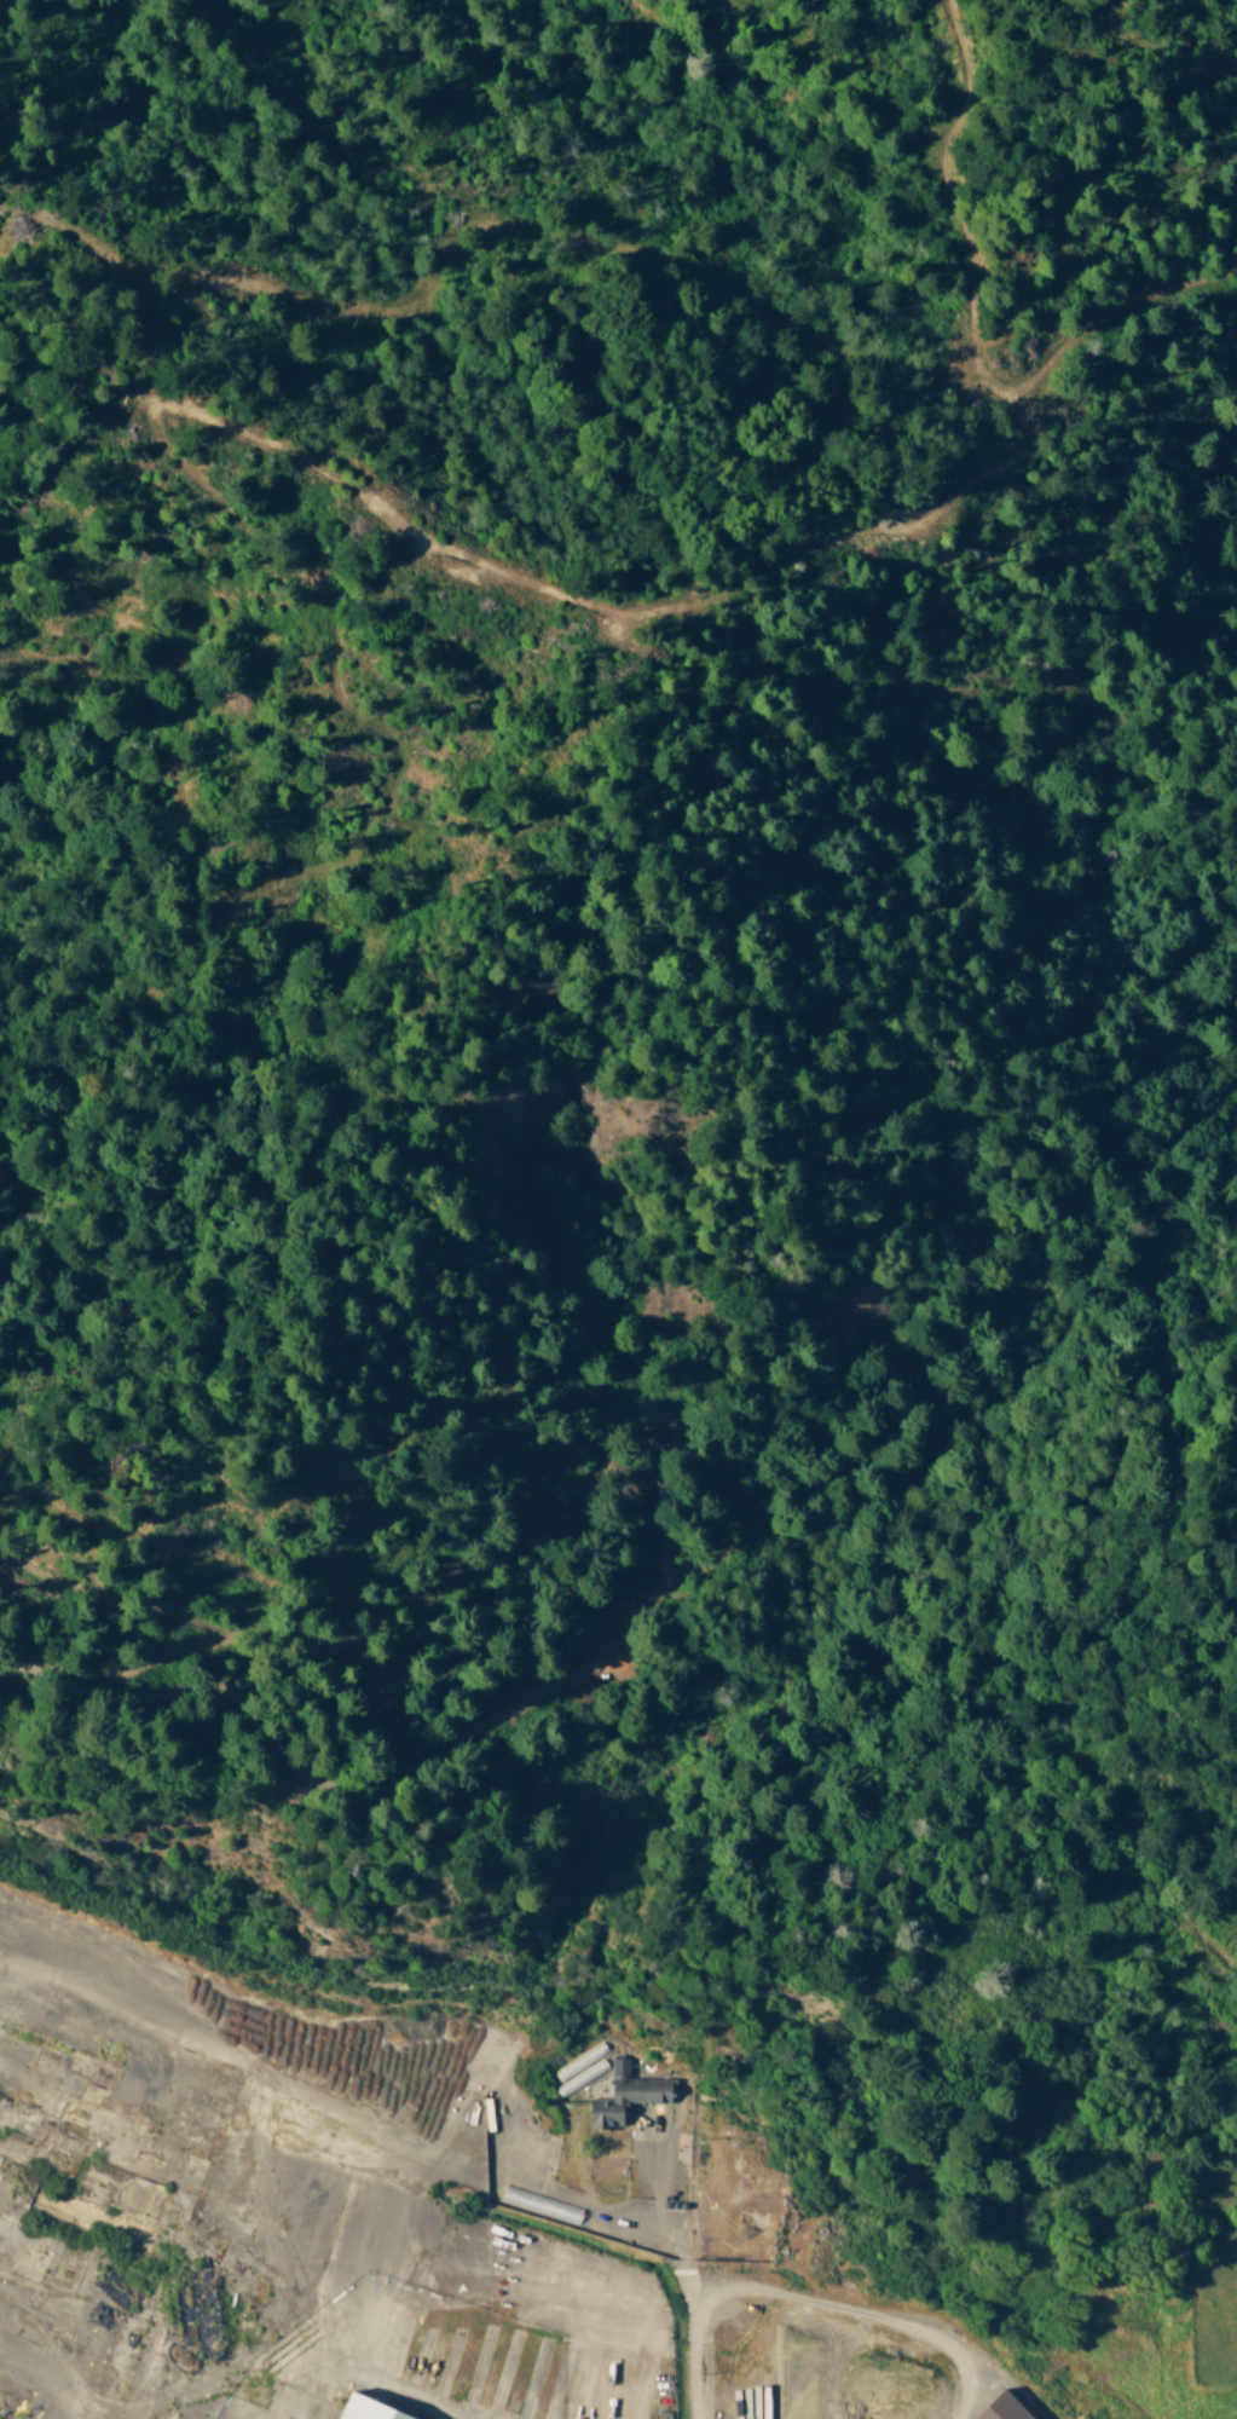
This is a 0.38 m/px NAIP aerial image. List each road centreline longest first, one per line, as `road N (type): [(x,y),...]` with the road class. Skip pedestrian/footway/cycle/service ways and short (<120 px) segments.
road 1 (residential): [(347,2368),(375,2308),(399,2291),(573,2297),(694,2319)]
road 2 (residential): [(467,2418),(289,2349),(227,2349),(206,2357),(183,2377),(162,2418)]
road 3 (residential): [(697,2418),(688,2263),(665,2166)]
road 4 (residential): [(47,2418),(85,2327),(0,2282)]

